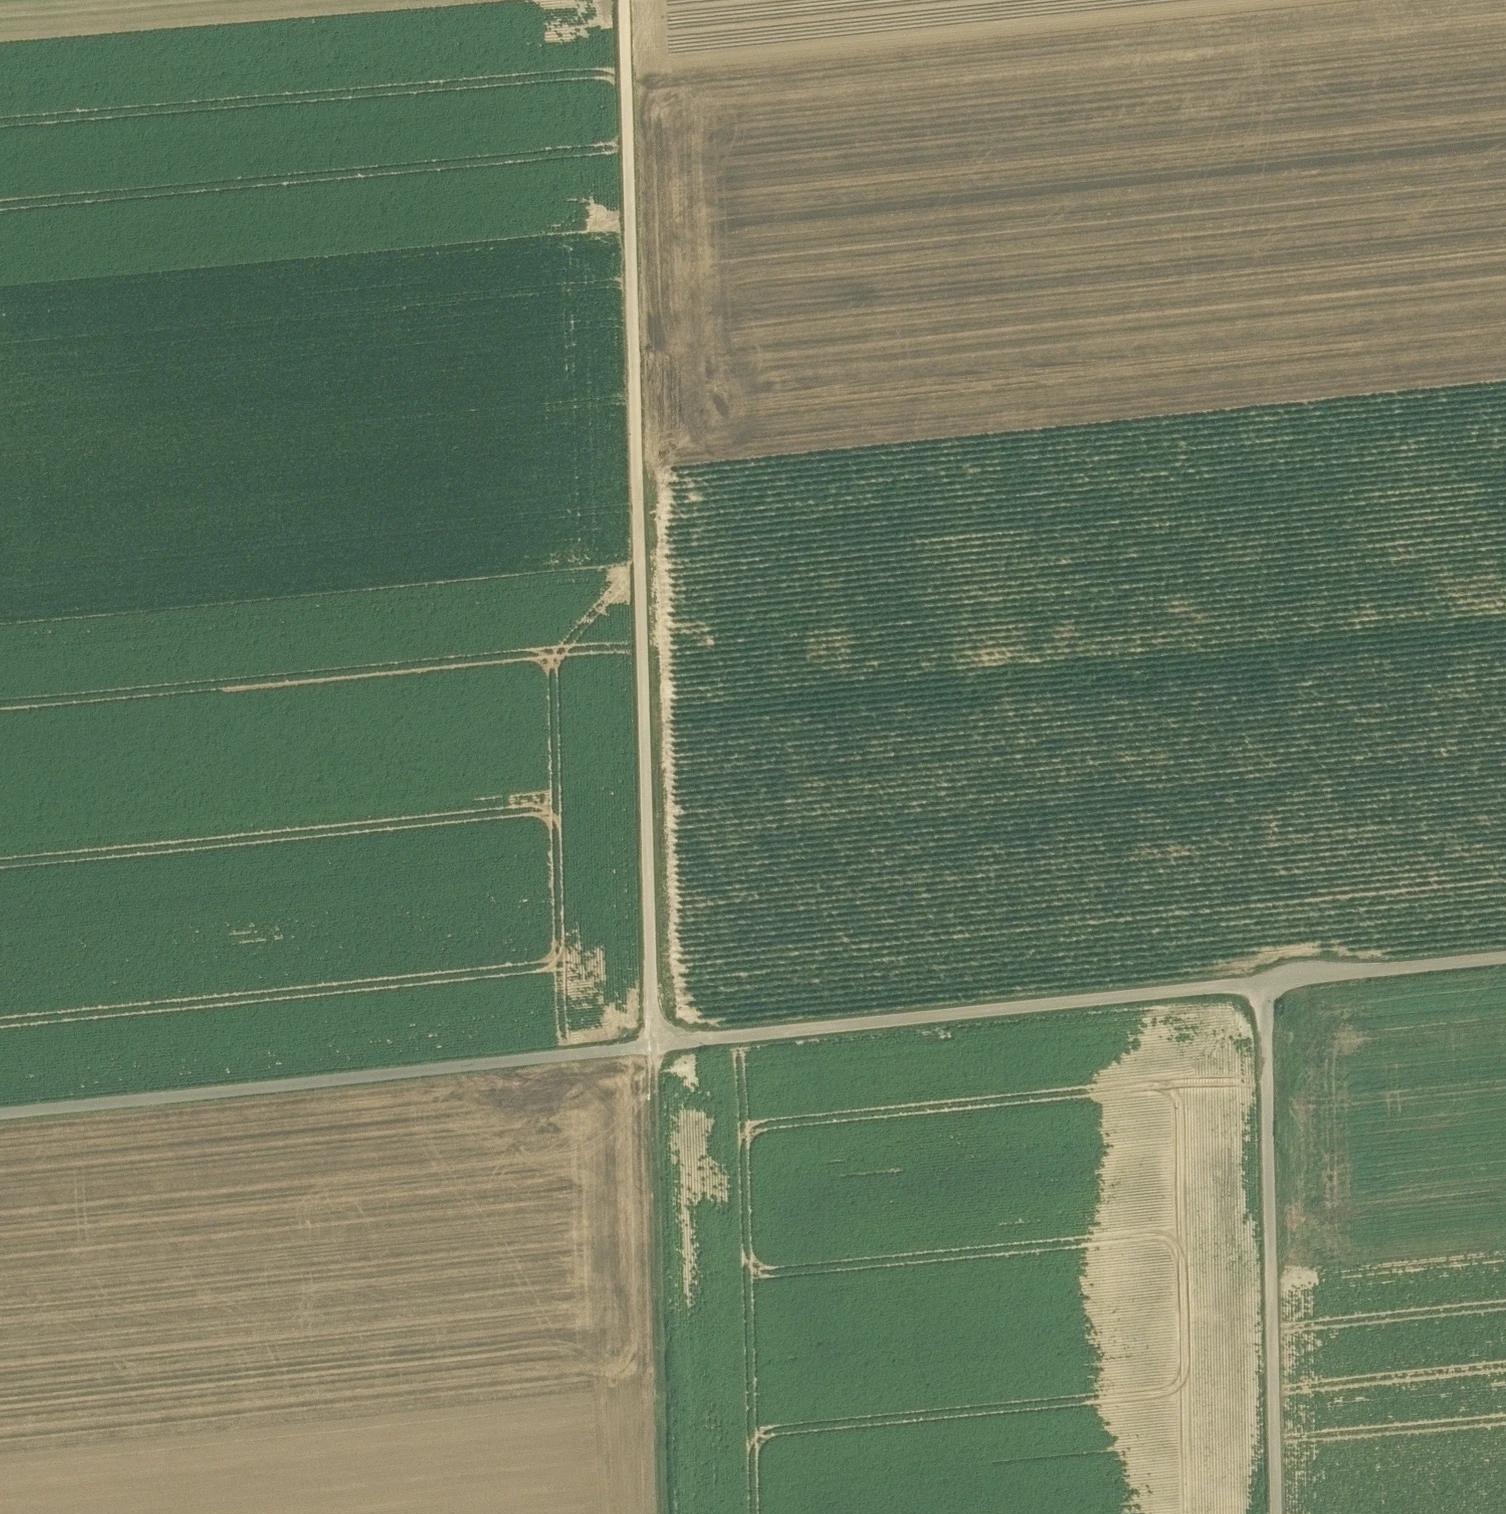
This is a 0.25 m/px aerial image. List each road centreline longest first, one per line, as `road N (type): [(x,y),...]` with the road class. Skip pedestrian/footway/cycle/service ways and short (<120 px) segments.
road 1 (track): [(623,0),(653,1045)]
road 2 (track): [(653,1045),(0,1115)]
road 3 (track): [(1262,987),(653,1045)]
road 4 (track): [(1262,987),(1276,1513)]
road 5 (track): [(665,1513),(653,1045)]
road 6 (track): [(1505,962),(1262,987)]

